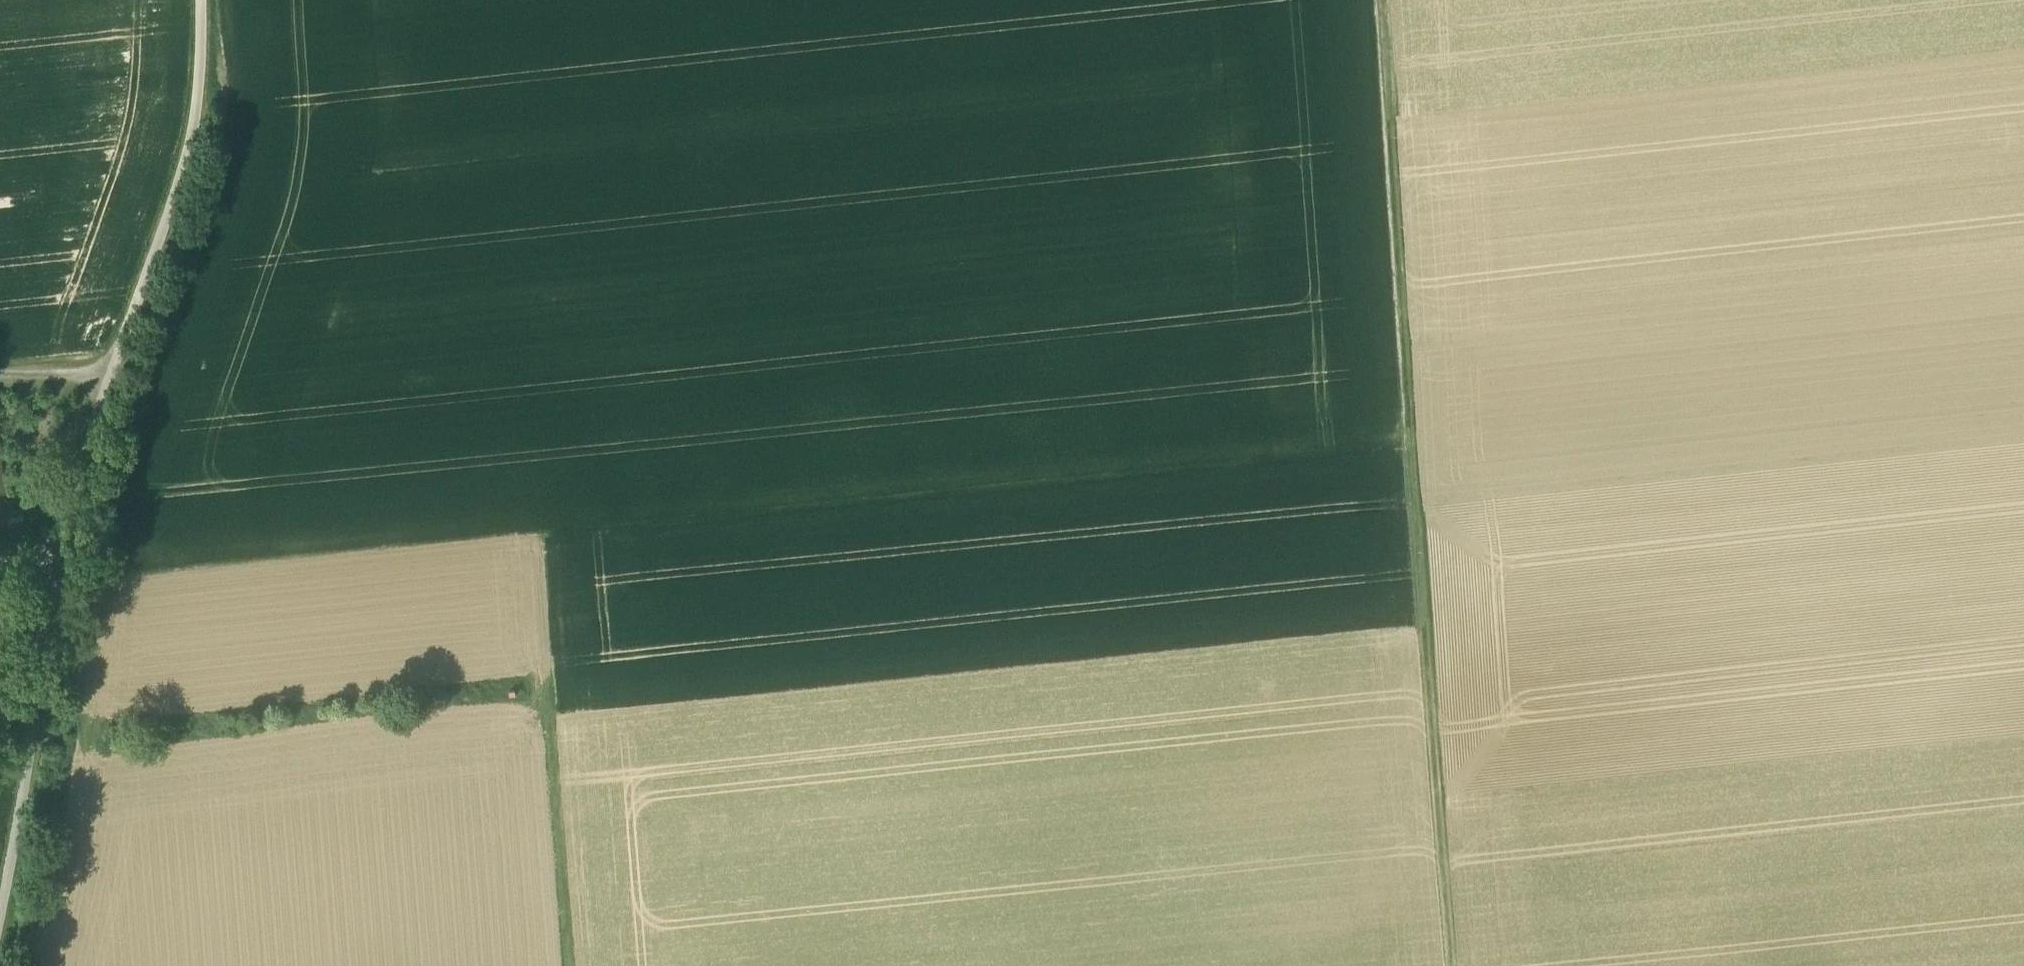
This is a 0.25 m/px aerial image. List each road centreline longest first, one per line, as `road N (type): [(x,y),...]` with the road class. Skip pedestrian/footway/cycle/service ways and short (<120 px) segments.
road 1 (track): [(1459,965),(1389,0)]
road 2 (track): [(556,713),(572,965)]

